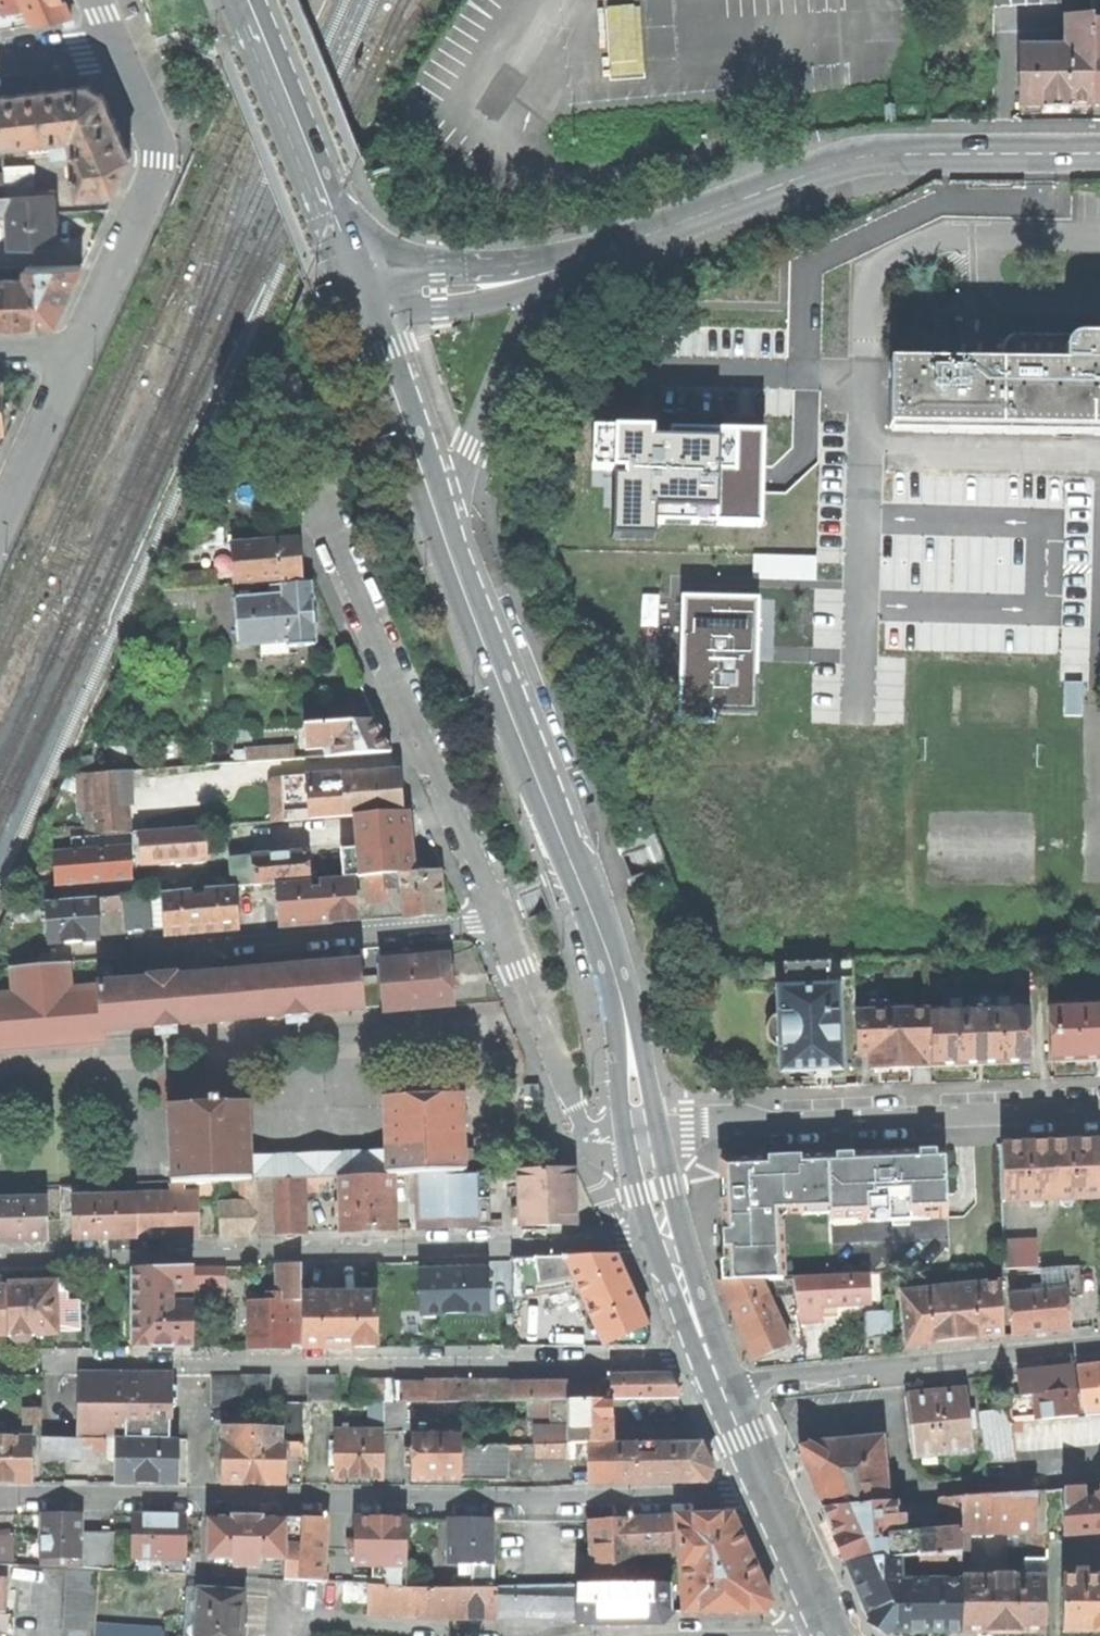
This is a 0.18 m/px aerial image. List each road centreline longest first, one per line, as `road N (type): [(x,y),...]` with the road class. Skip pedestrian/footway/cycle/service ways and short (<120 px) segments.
road 1 (residential): [(0,1500),(563,1504),(773,1494)]
road 2 (residential): [(713,1360),(0,1362)]
road 3 (residential): [(668,1240),(0,1257)]
road 4 (secondary): [(641,1127),(604,943),(456,550)]
road 5 (tertiary): [(607,248),(858,155),(1099,152)]
road 6 (residential): [(500,916),(314,490)]
road 7 (residential): [(641,1127),(1099,1110)]
road 8 (residential): [(1099,1348),(725,1388)]
road 9 (residential): [(500,916),(129,947)]
road 10 (residential): [(118,50),(156,128),(157,178),(73,363)]
road 11 (secondary): [(362,285),(245,0)]
road 12 (residential): [(500,916),(582,1128),(612,1161),(647,1155)]
road 13 (secondary): [(456,550),(362,285)]
road 14 (tertiary): [(456,550),(465,454),(537,285)]
road 15 (tertiary): [(607,248),(434,267),(362,285)]
road 16 (residential): [(73,363),(0,531)]
road 17 (tertiary): [(362,285),(399,302),(441,307),(537,285)]
road 18 (secondary): [(833,1635),(773,1494)]
road 19 (secondary): [(713,1360),(668,1240)]

